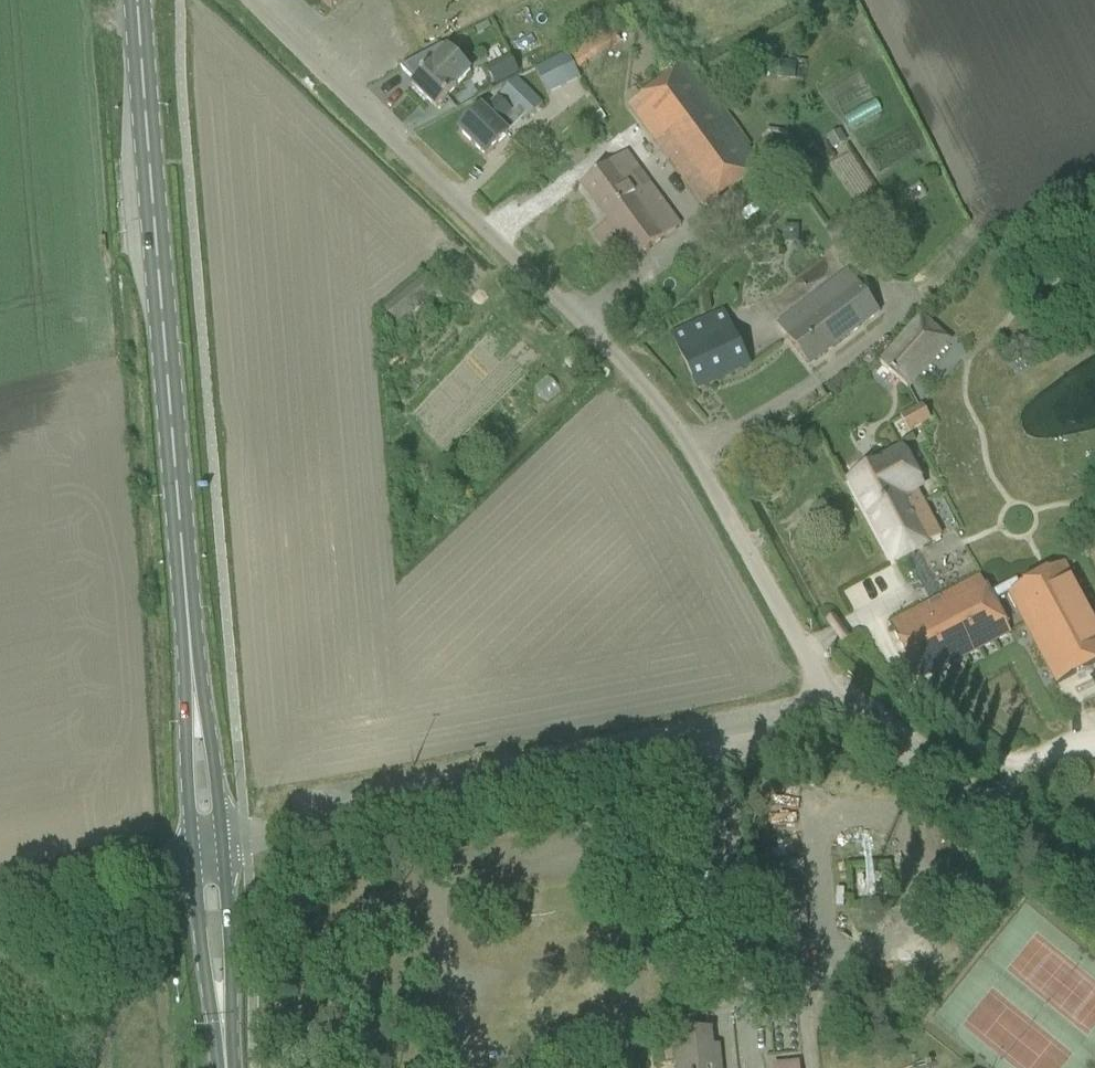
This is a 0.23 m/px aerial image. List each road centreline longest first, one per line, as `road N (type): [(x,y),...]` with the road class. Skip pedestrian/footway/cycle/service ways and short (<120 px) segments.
road 1 (unclassified): [(829,706),(673,423),(246,0)]
road 2 (primary): [(189,646),(136,0)]
road 3 (residential): [(750,1067),(717,753)]
road 4 (residential): [(637,1067),(636,906),(582,776)]
road 5 (residential): [(426,807),(470,1003),(503,1067)]
road 6 (primary): [(228,1067),(222,847)]
road 7 (primary): [(189,646),(184,739),(192,860)]
road 8 (primary): [(192,860),(222,1067)]
road 9 (unclassified): [(222,847),(426,807)]
road 10 (primary): [(222,847),(189,646)]
road 11 (track): [(944,774),(1094,900)]
road 12 (unclassified): [(0,898),(192,860)]
road 13 (unclassified): [(426,807),(582,776)]
road 14 (unclassified): [(582,776),(717,753)]
road 15 (unclassified): [(944,774),(829,706)]
road 16 (unclassified): [(717,753),(766,741),(829,706)]

